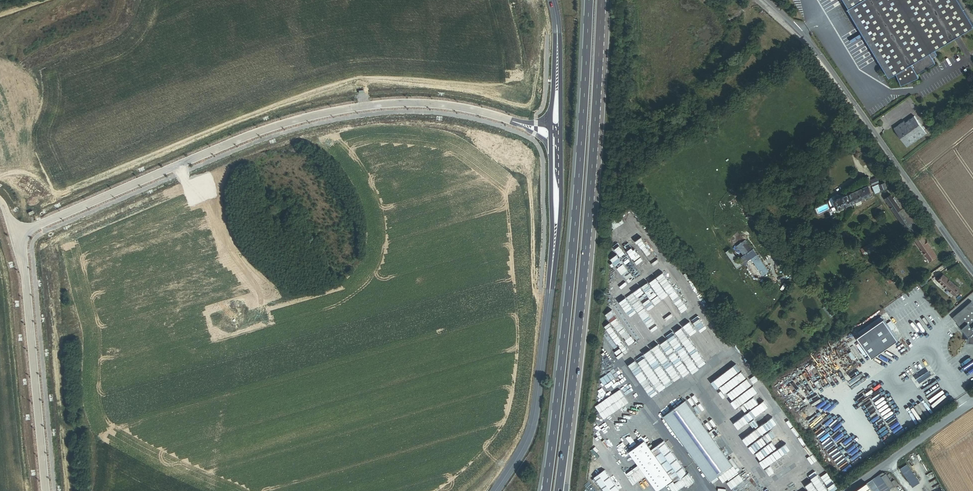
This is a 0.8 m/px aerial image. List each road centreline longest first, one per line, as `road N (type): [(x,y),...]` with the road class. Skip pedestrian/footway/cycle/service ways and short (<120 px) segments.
road 1 (unclassified): [(15,234),(315,115),(417,102),(517,123)]
road 2 (trunk): [(589,0),(546,490)]
road 3 (unclassified): [(972,272),(859,110),(787,21),(760,0)]
road 4 (tertiary): [(555,241),(533,424),(495,490)]
road 5 (unclassified): [(46,490),(15,234)]
road 6 (trunk): [(578,327),(601,78)]
road 7 (trunk): [(557,490),(578,327)]
road 8 (trunk): [(566,490),(578,327)]
road 9 (unclassified): [(972,403),(846,490)]

